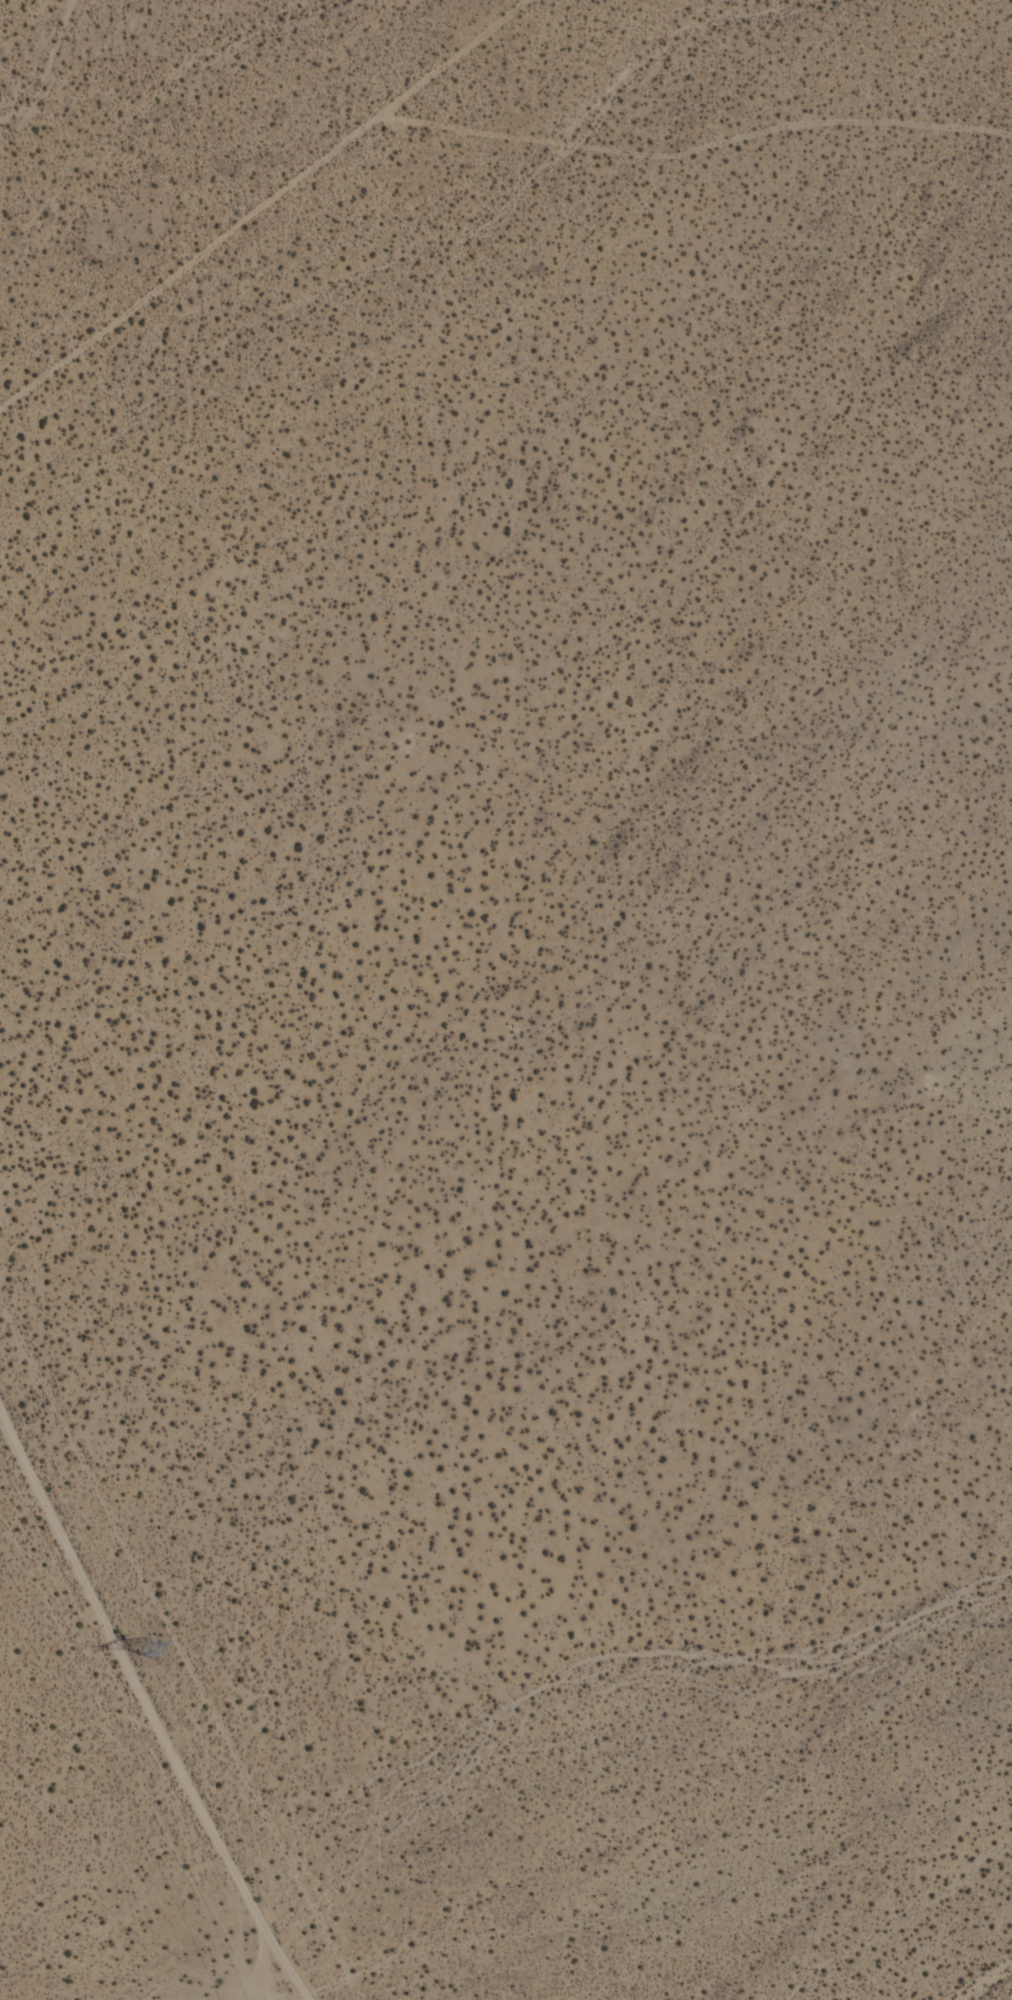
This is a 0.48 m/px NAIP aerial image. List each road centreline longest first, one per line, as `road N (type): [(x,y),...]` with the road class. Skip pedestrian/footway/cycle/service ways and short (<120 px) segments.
road 1 (track): [(310,1999),(142,1698),(0,1405)]
road 2 (track): [(0,410),(528,0)]
road 3 (track): [(1011,131),(855,119),(777,124),(660,153),(476,130),(388,110)]

